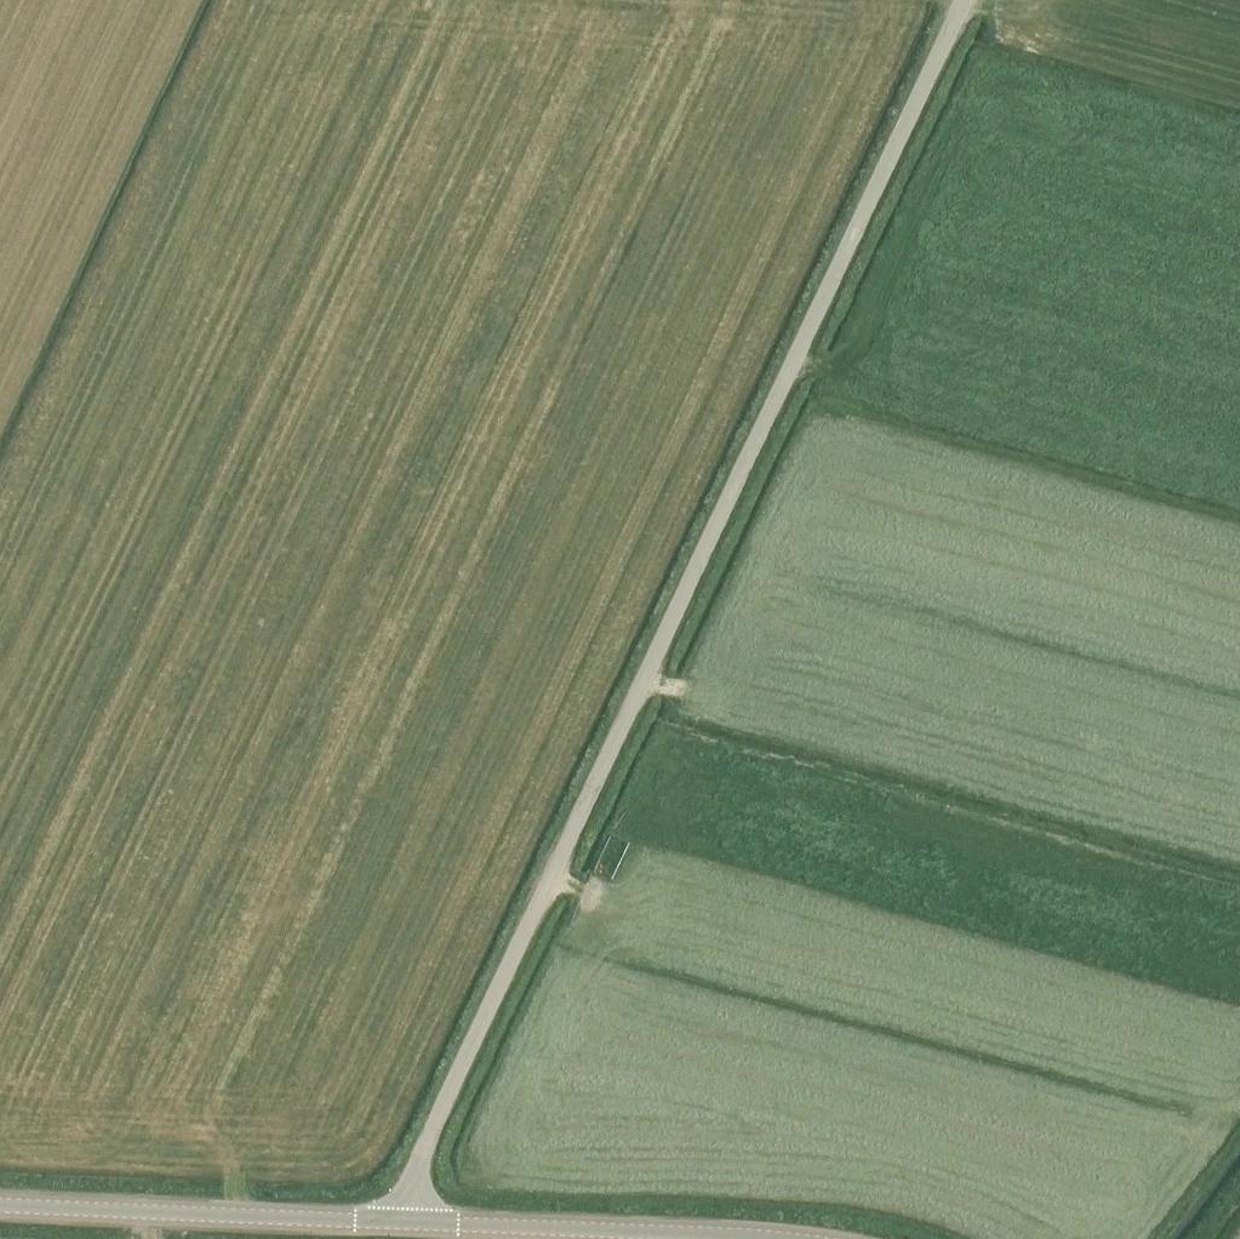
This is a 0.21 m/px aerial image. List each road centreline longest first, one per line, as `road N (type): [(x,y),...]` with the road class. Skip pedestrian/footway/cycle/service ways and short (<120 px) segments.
road 1 (unclassified): [(392,1220),(589,783),(961,0)]
road 2 (tertiary): [(829,1238),(392,1220)]
road 3 (tertiary): [(392,1220),(0,1204)]

